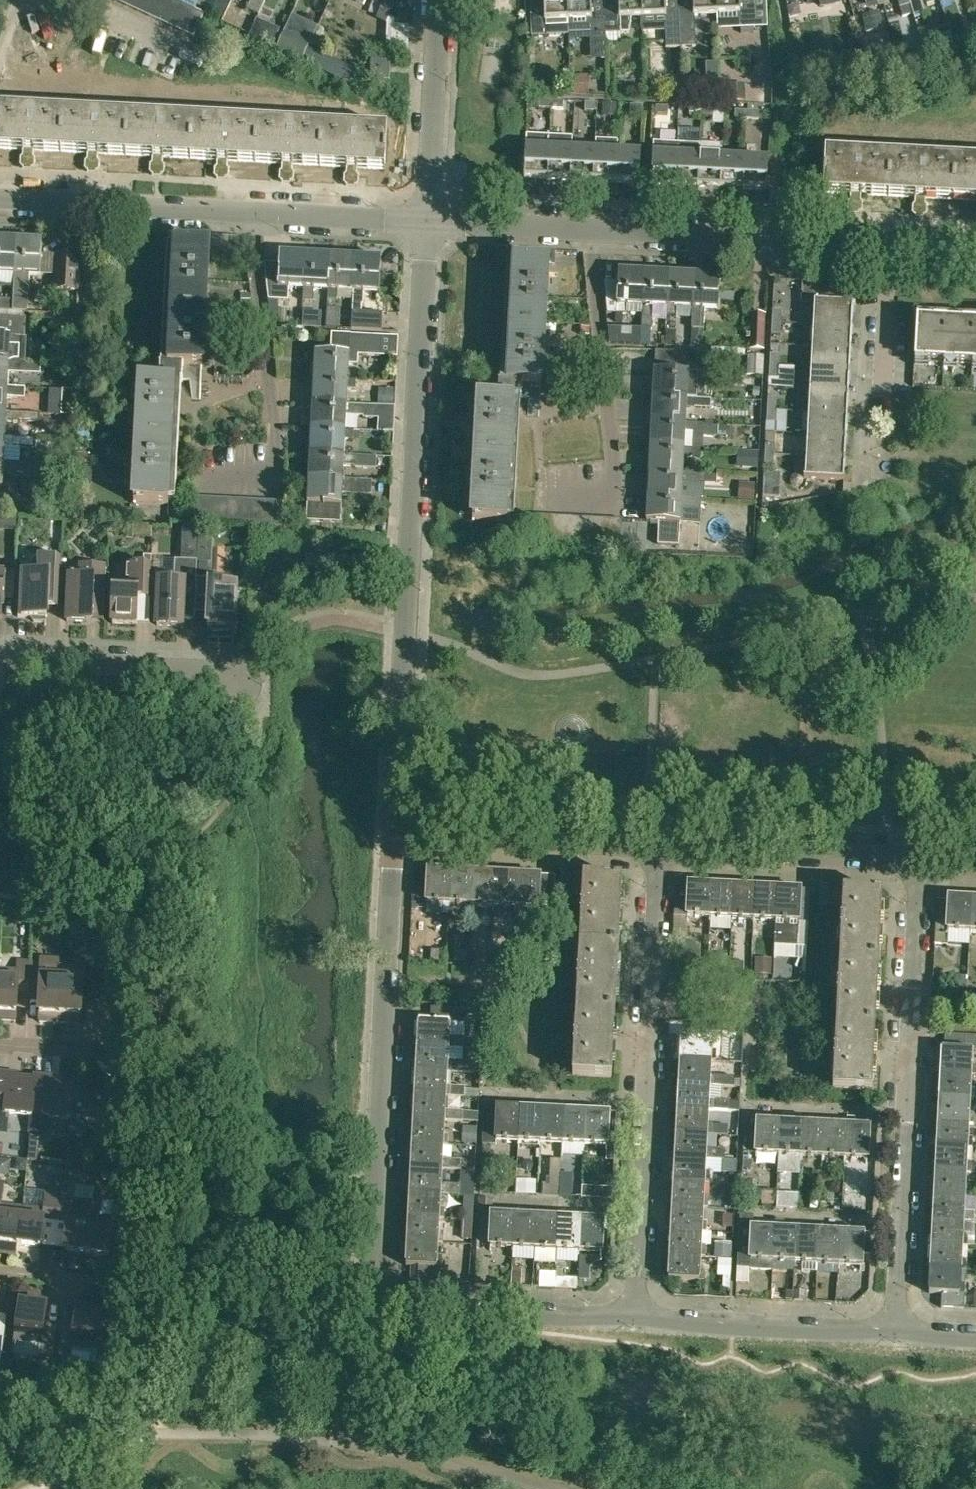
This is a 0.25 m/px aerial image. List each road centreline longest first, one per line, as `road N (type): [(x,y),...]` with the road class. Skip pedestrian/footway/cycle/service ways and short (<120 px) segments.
road 1 (residential): [(634,1313),(595,1319),(392,1308),(377,1297),(371,1280),(398,838)]
road 2 (residential): [(398,838),(427,221)]
road 3 (unclassified): [(975,249),(427,221)]
road 4 (residential): [(896,1333),(924,863)]
road 5 (residential): [(634,1313),(660,851)]
road 6 (unclassified): [(427,221),(0,198)]
road 7 (residential): [(924,863),(660,851)]
road 8 (residential): [(896,1333),(666,1321),(634,1313)]
road 9 (residential): [(660,851),(398,838)]
road 10 (residential): [(0,662),(237,674)]
road 11 (unclassified): [(427,221),(437,0)]
road 12 (residential): [(143,1286),(0,1269)]
road 13 (residential): [(132,1056),(0,1046)]

